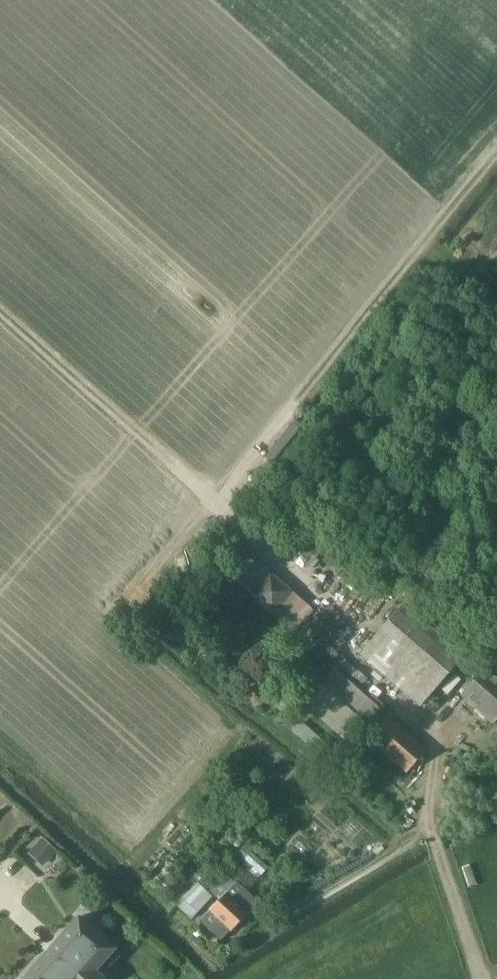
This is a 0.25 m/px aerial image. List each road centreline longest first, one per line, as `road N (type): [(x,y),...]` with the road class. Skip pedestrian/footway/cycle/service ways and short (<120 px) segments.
road 1 (track): [(496,153),(217,504),(0,310)]
road 2 (track): [(217,504),(347,609),(345,657),(432,738),(427,826),(479,978)]

